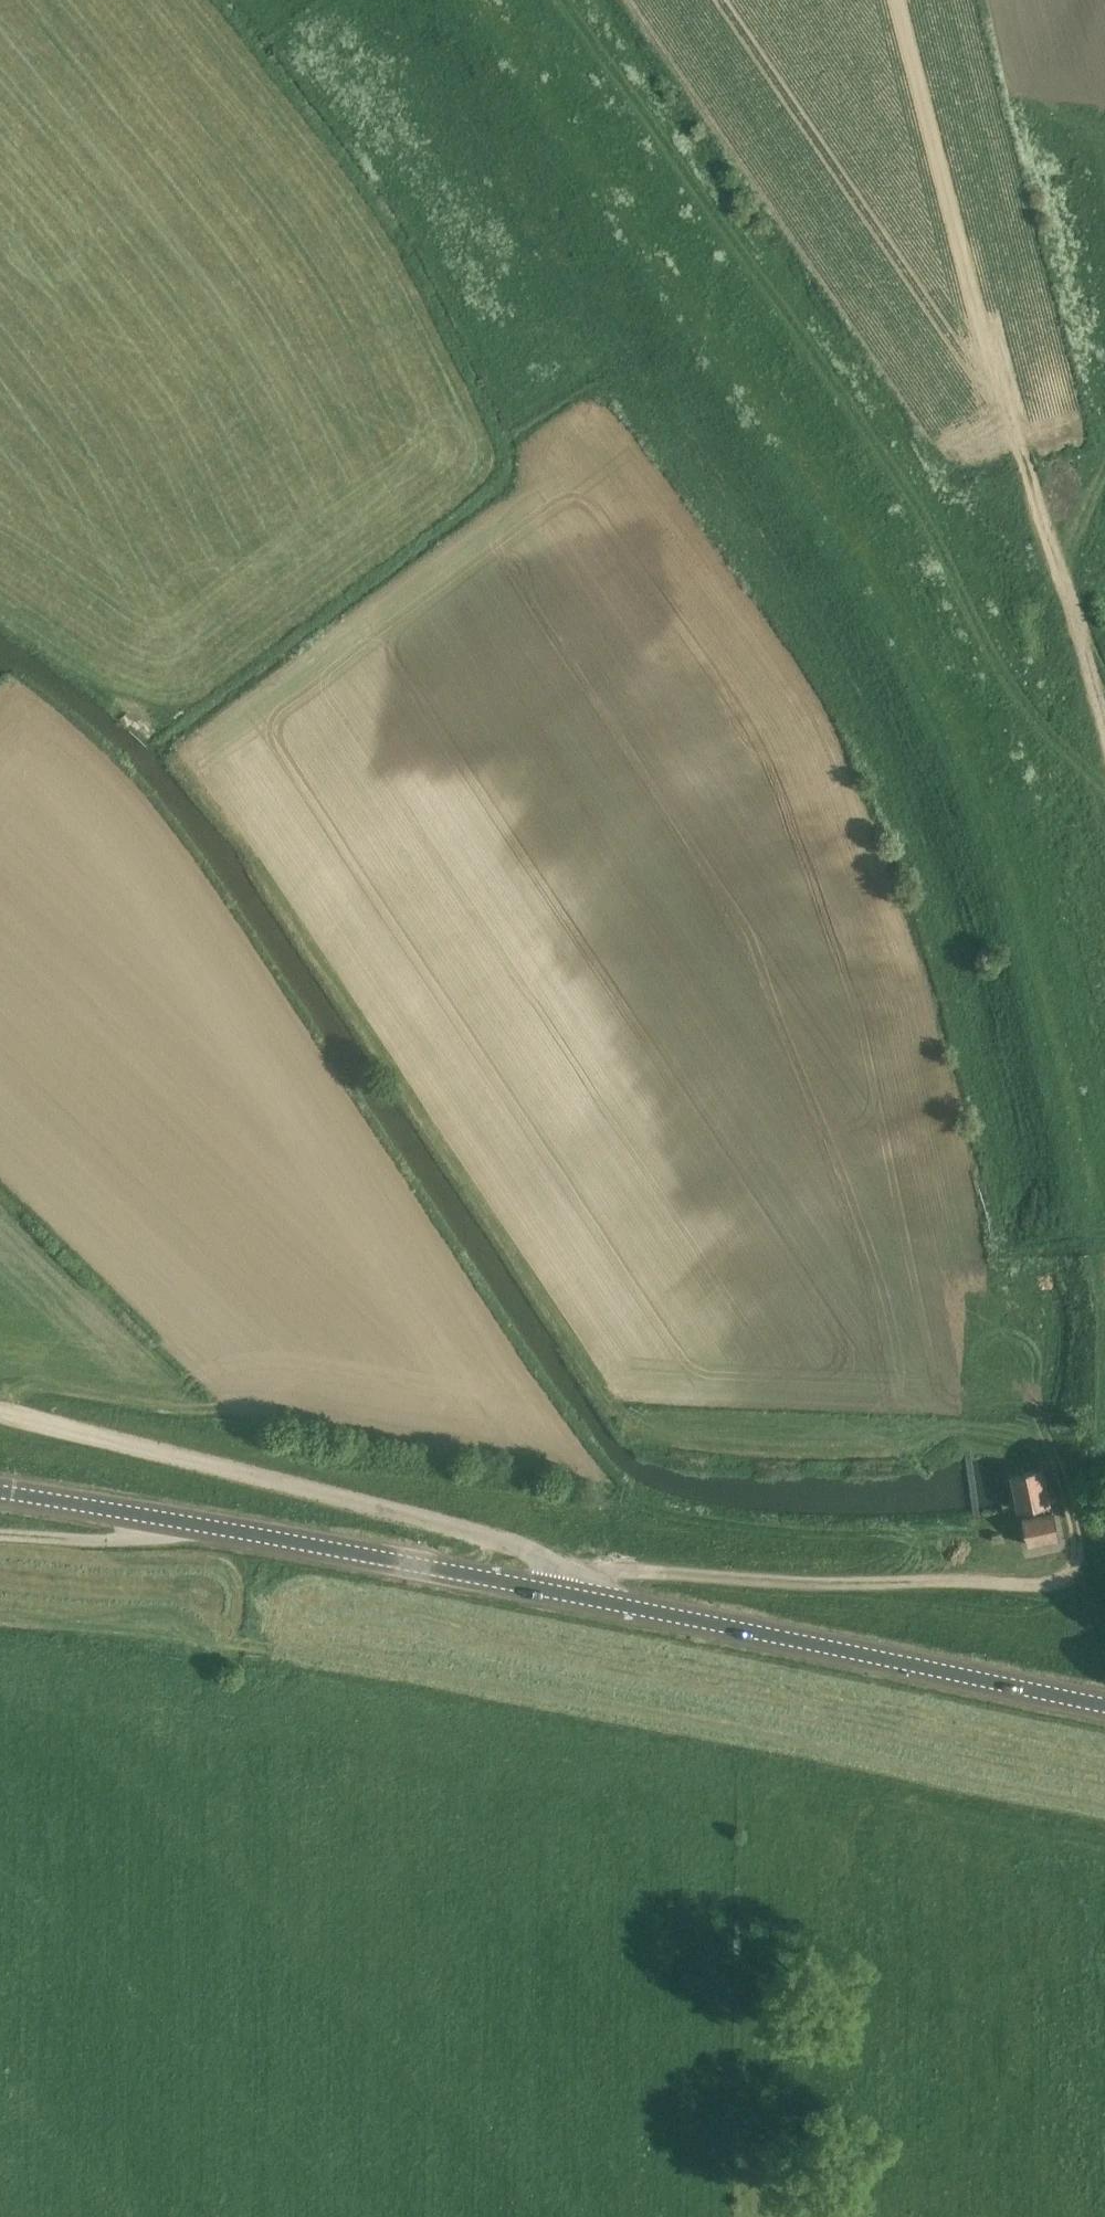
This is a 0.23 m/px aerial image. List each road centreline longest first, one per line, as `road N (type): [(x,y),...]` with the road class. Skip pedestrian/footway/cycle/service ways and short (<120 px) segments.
road 1 (secondary): [(1104,1704),(574,1593),(0,1493)]
road 2 (track): [(1104,749),(913,0)]
road 3 (track): [(574,1593),(613,1574),(1051,1585),(1073,1571),(1078,1545),(1021,1380)]

